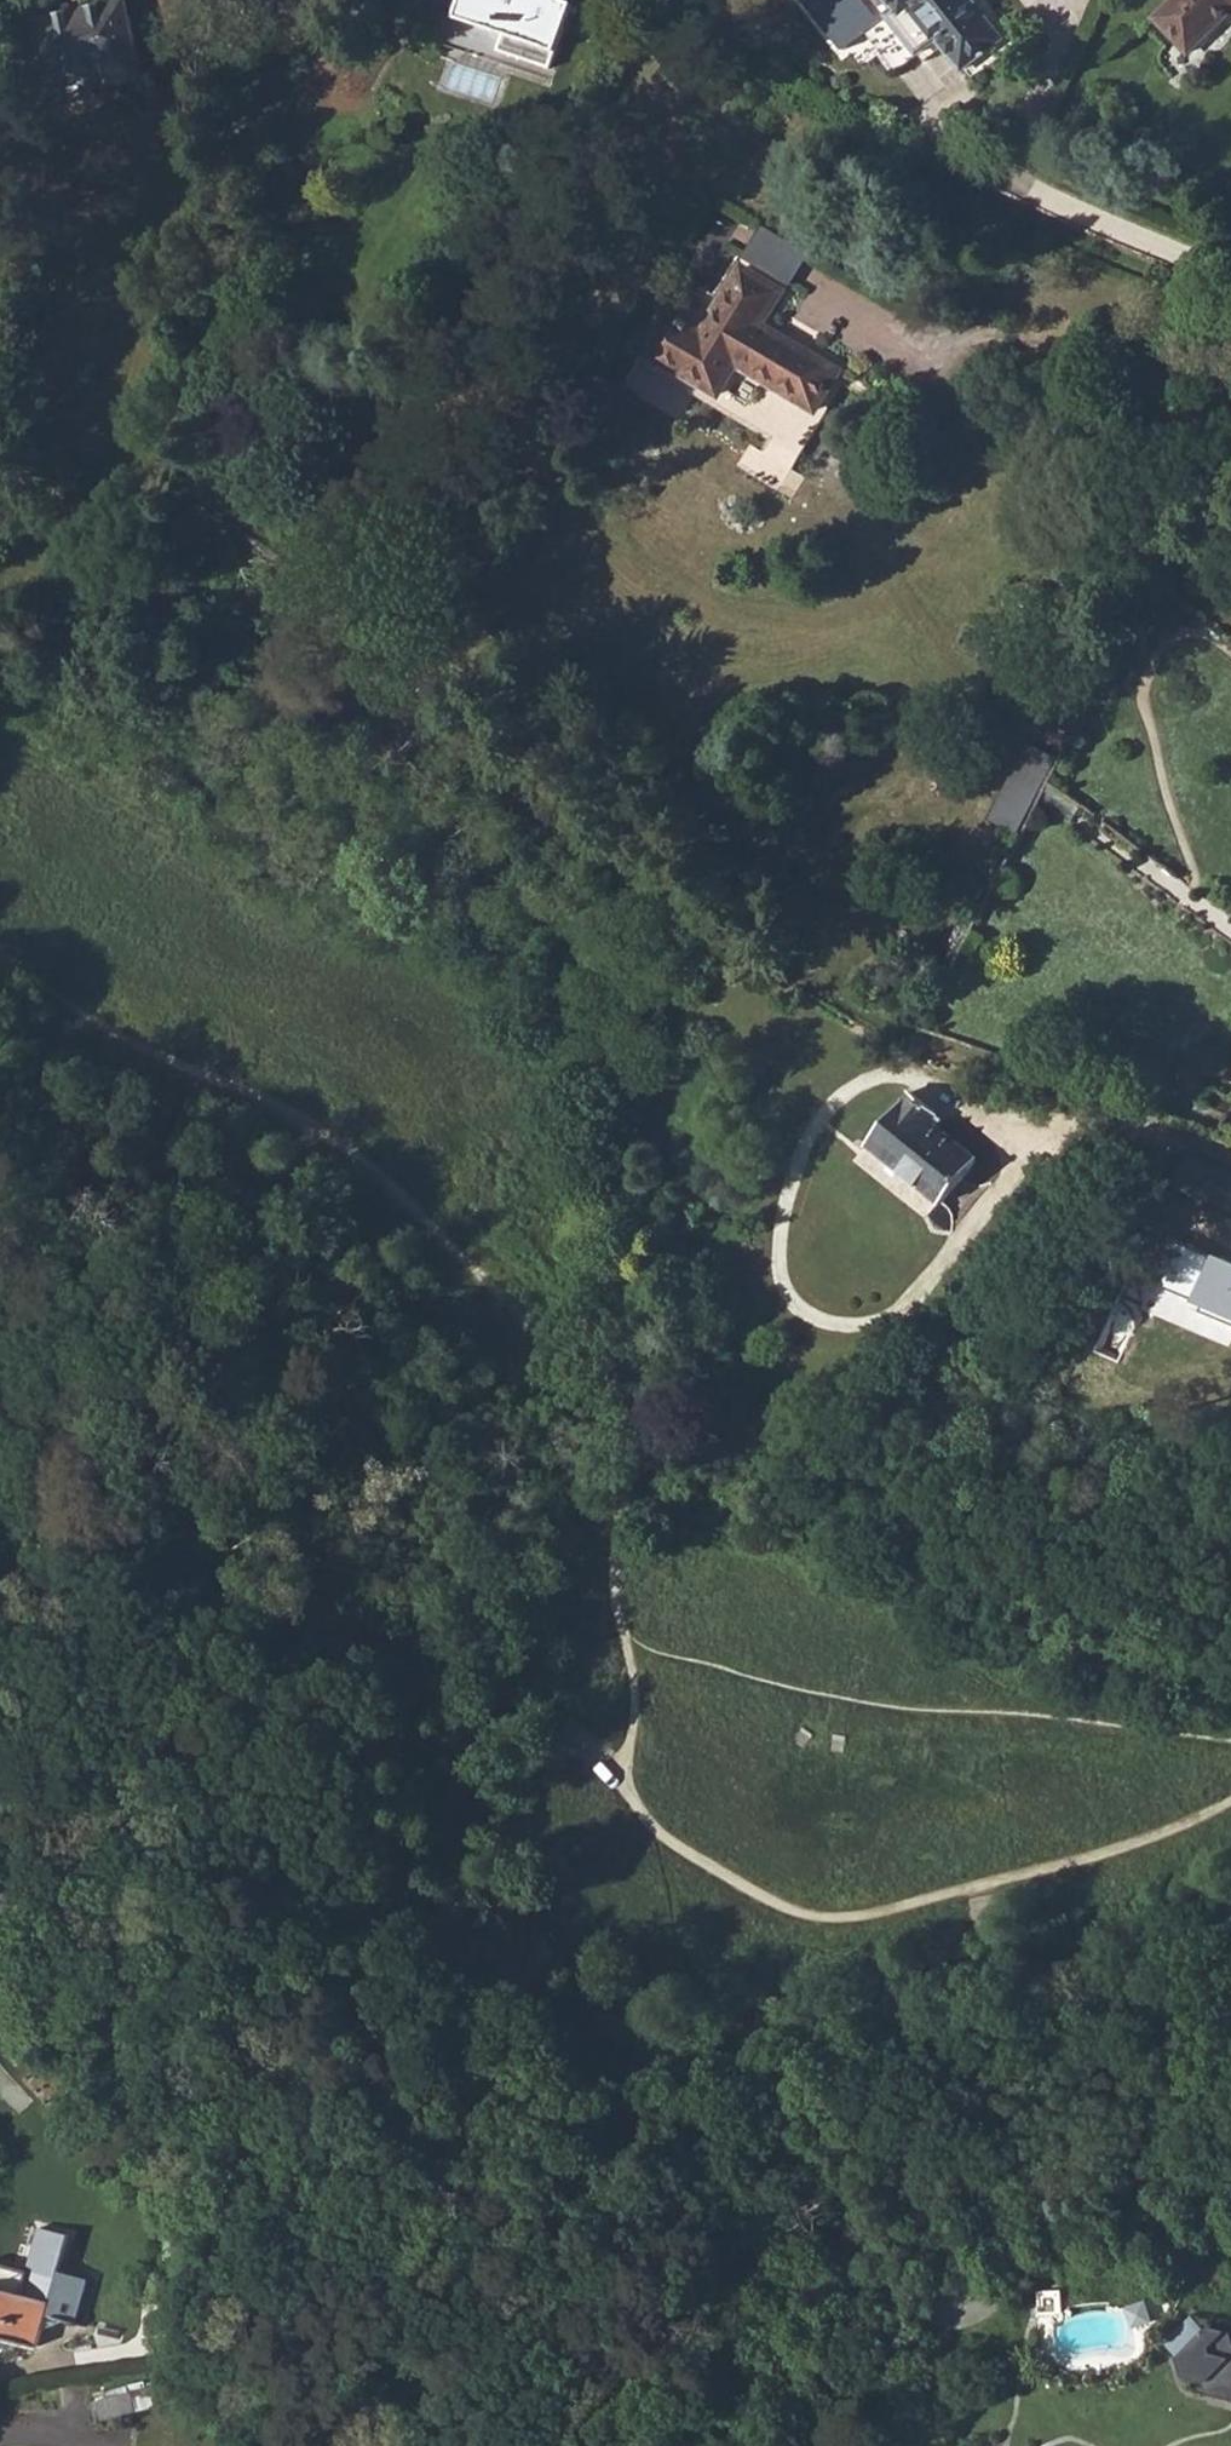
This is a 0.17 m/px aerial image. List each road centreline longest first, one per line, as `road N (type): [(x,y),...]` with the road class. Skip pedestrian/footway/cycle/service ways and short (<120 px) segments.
road 1 (track): [(625,1464),(617,1607),(637,1701),(628,1765),(645,1811),(760,1894),(853,1911),(1122,1852),(1230,1797)]
road 2 (track): [(270,2121),(156,1951),(133,1857),(117,1722),(123,1635),(0,1356)]
road 3 (track): [(625,1464),(622,1429),(586,1413),(551,1345),(391,1188),(296,1120),(174,1062),(0,959)]

